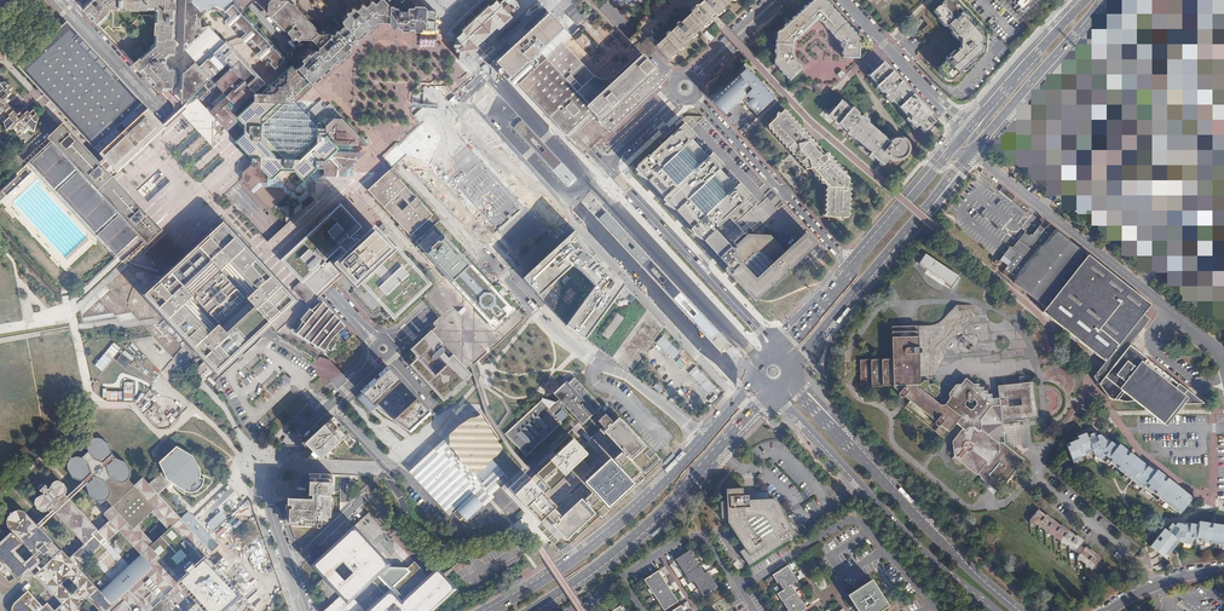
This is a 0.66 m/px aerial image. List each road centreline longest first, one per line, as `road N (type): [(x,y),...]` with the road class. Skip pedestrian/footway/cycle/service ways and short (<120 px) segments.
road 1 (residential): [(489,261),(248,0)]
road 2 (secondary): [(1021,610),(926,526),(790,376)]
road 3 (secondary): [(531,610),(637,536),(772,392)]
road 4 (unclassified): [(1223,355),(972,153)]
road 5 (secondary): [(772,392),(990,610)]
road 6 (secondary): [(790,375),(972,153)]
road 7 (residential): [(705,439),(639,383),(557,333),(489,261)]
road 8 (residential): [(306,610),(272,514),(270,476),(288,443),(360,376)]
road 9 (secondary): [(705,439),(616,527),(491,610)]
road 10 (residential): [(249,206),(81,19)]
road 11 (residential): [(695,97),(849,260),(849,272)]
road 12 (secondary): [(607,166),(454,0)]
road 13 (residential): [(92,44),(249,206)]
road 14 (secondary): [(759,330),(607,166)]
road 15 (secondary): [(972,153),(1096,14)]
road 16 (residential): [(249,206),(356,320)]
road 17 (secondary): [(938,163),(849,272)]
road 18 (residential): [(844,0),(934,98)]
road 19 (secondary): [(1084,0),(1000,95)]
road 20 (unclassified): [(1223,571),(1155,585),(1109,610)]

